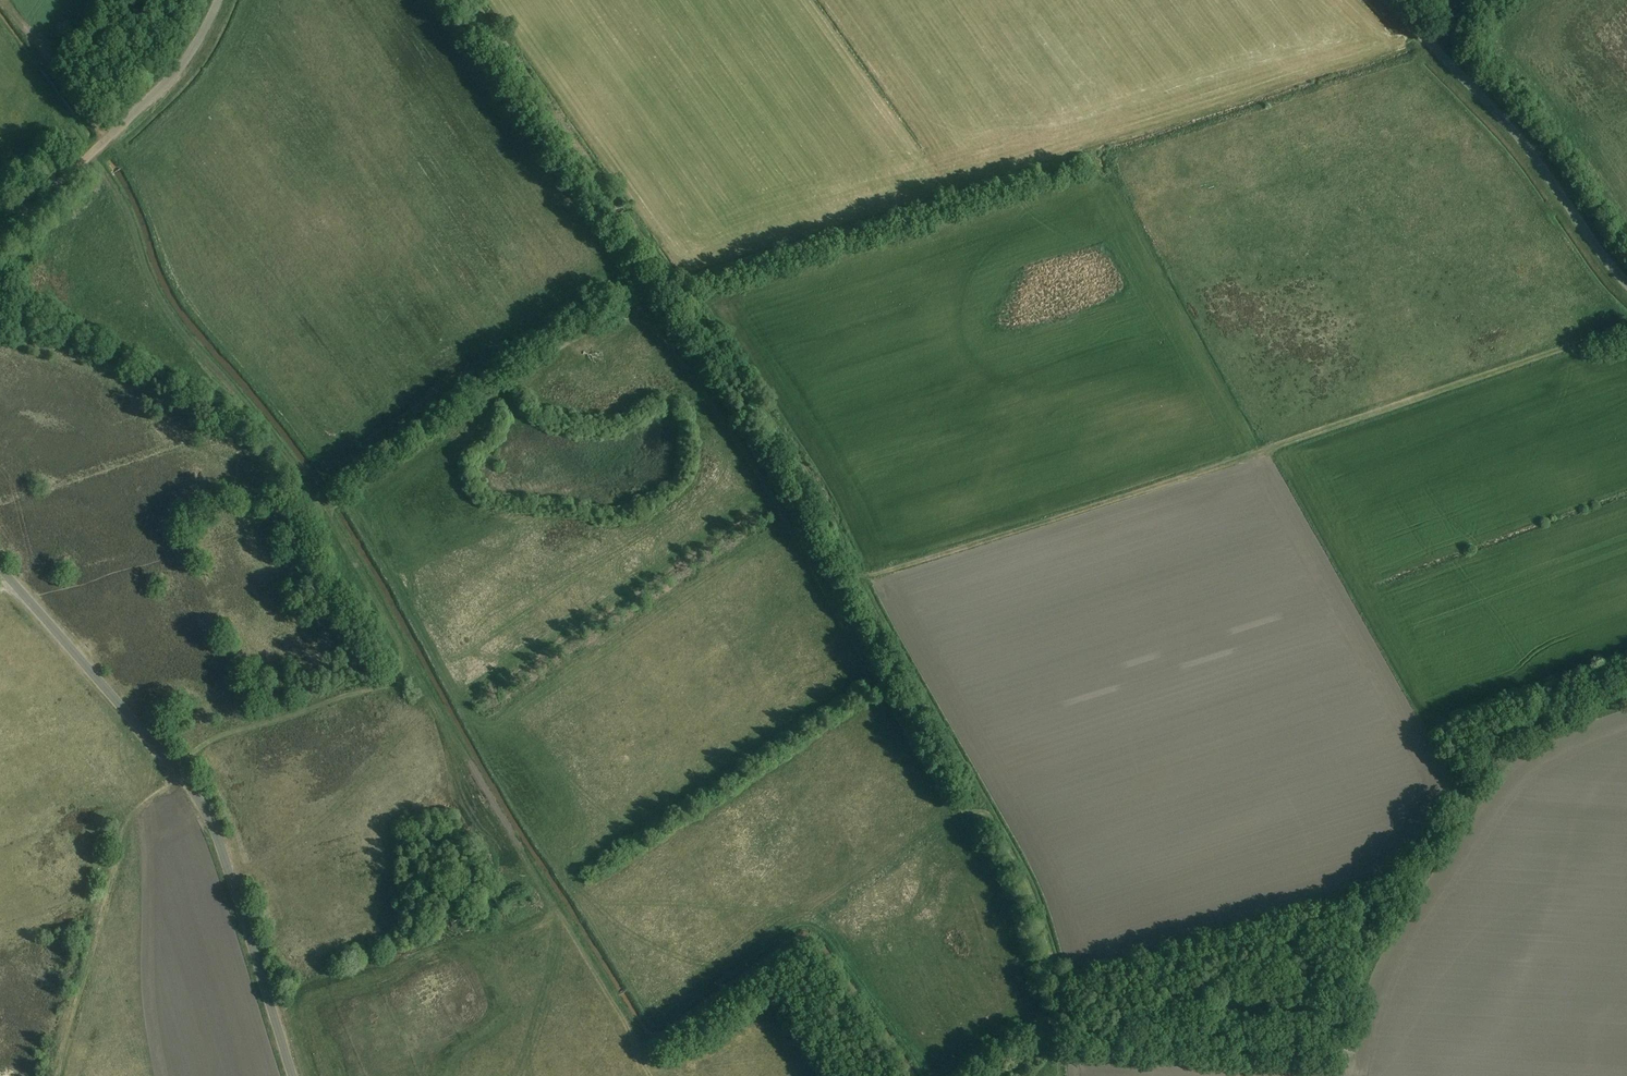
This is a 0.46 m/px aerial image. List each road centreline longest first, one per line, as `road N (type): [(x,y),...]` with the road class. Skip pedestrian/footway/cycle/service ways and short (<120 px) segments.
road 1 (track): [(1626,682),(1503,730),(1392,890),(1255,999),(1121,1031),(1064,1021)]
road 2 (track): [(858,577),(799,462),(471,0)]
road 3 (unclassified): [(294,1075),(199,799),(0,563)]
road 4 (unclassified): [(1626,282),(1517,135),(1388,0)]
road 5 (unclassified): [(0,240),(170,79),(218,0)]
road 6 (track): [(985,808),(858,577)]
road 7 (track): [(1050,1034),(1064,1021),(1034,910),(985,808)]

